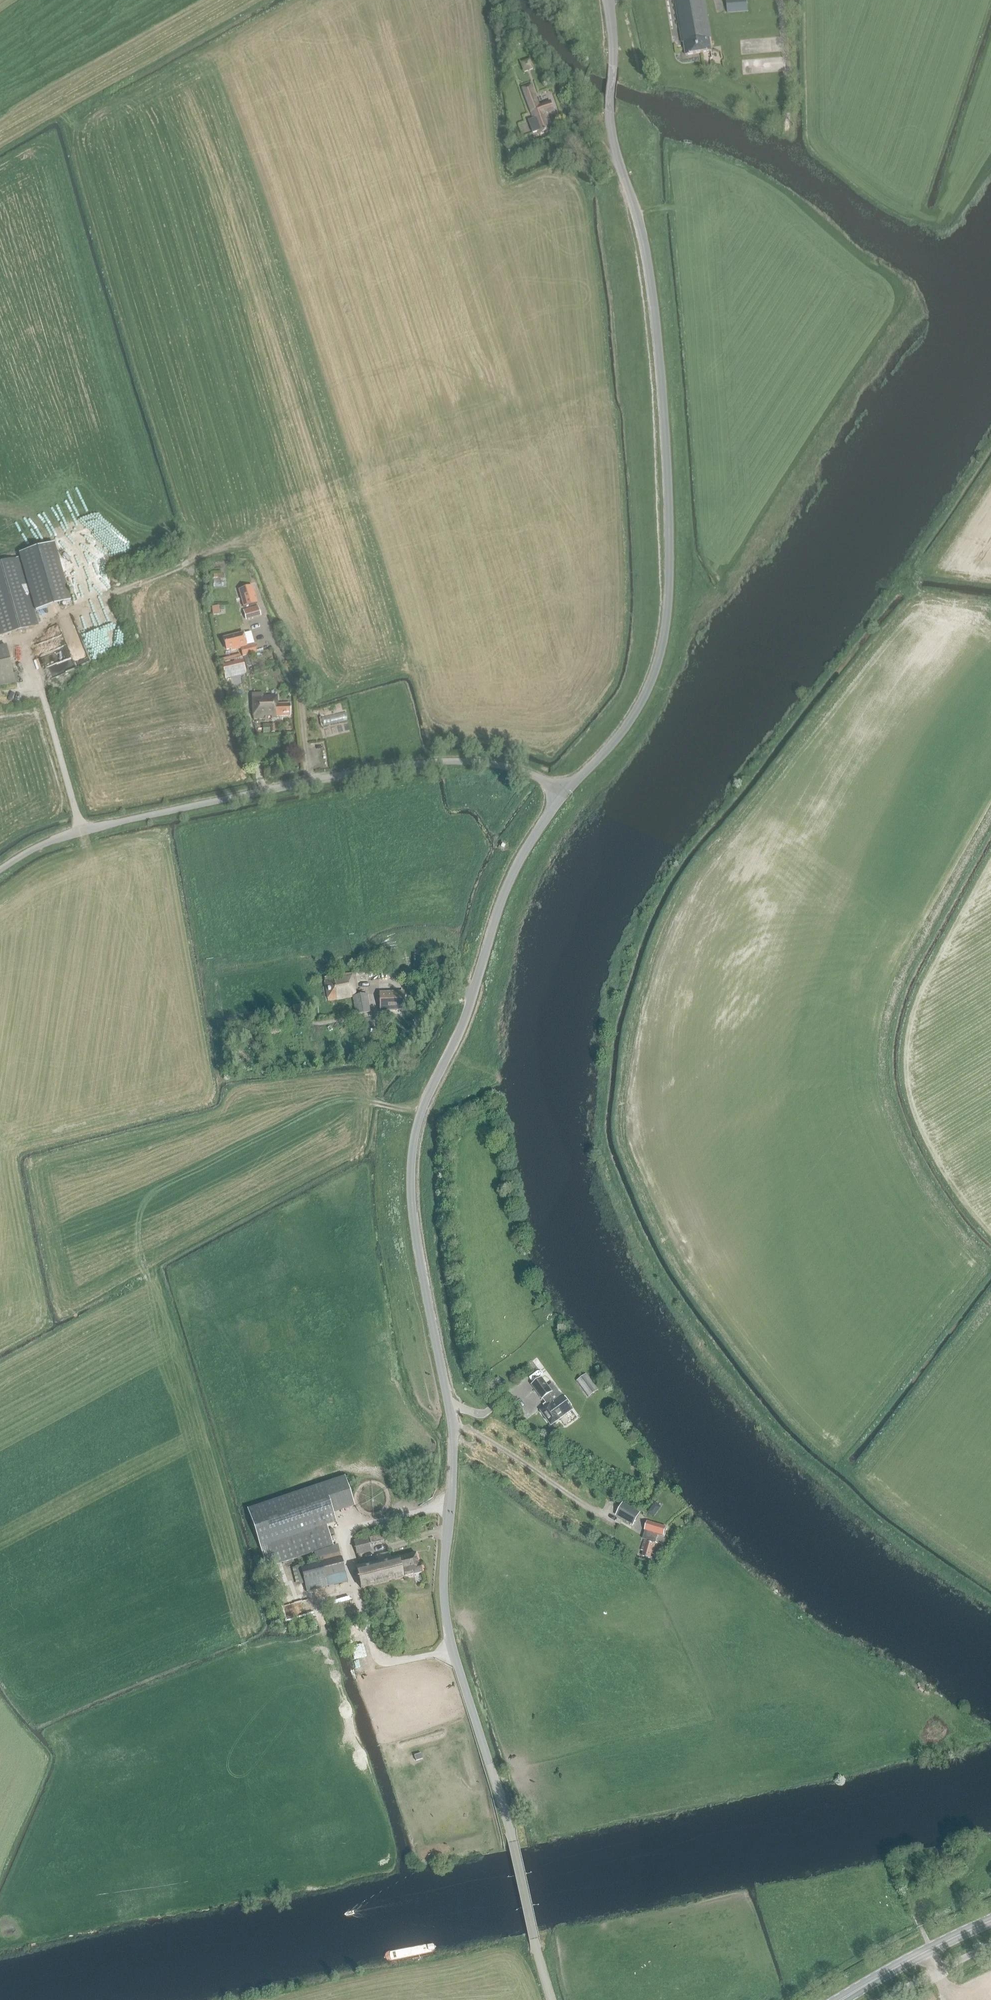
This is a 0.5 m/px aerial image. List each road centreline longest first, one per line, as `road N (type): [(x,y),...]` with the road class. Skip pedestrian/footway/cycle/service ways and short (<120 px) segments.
road 1 (unclassified): [(551,1999),(445,1601),(453,1422),(415,1219),(413,1153),(512,871),(562,793)]
road 2 (unclassified): [(562,793),(637,712),(670,605),(661,375),(645,244),(614,155),(607,0)]
road 3 (unclassified): [(0,871),(81,831),(437,760),(526,773),(562,793)]
road 4 (primary): [(840,1999),(990,1921)]
road 5 (unclassified): [(884,1999),(990,1945)]

